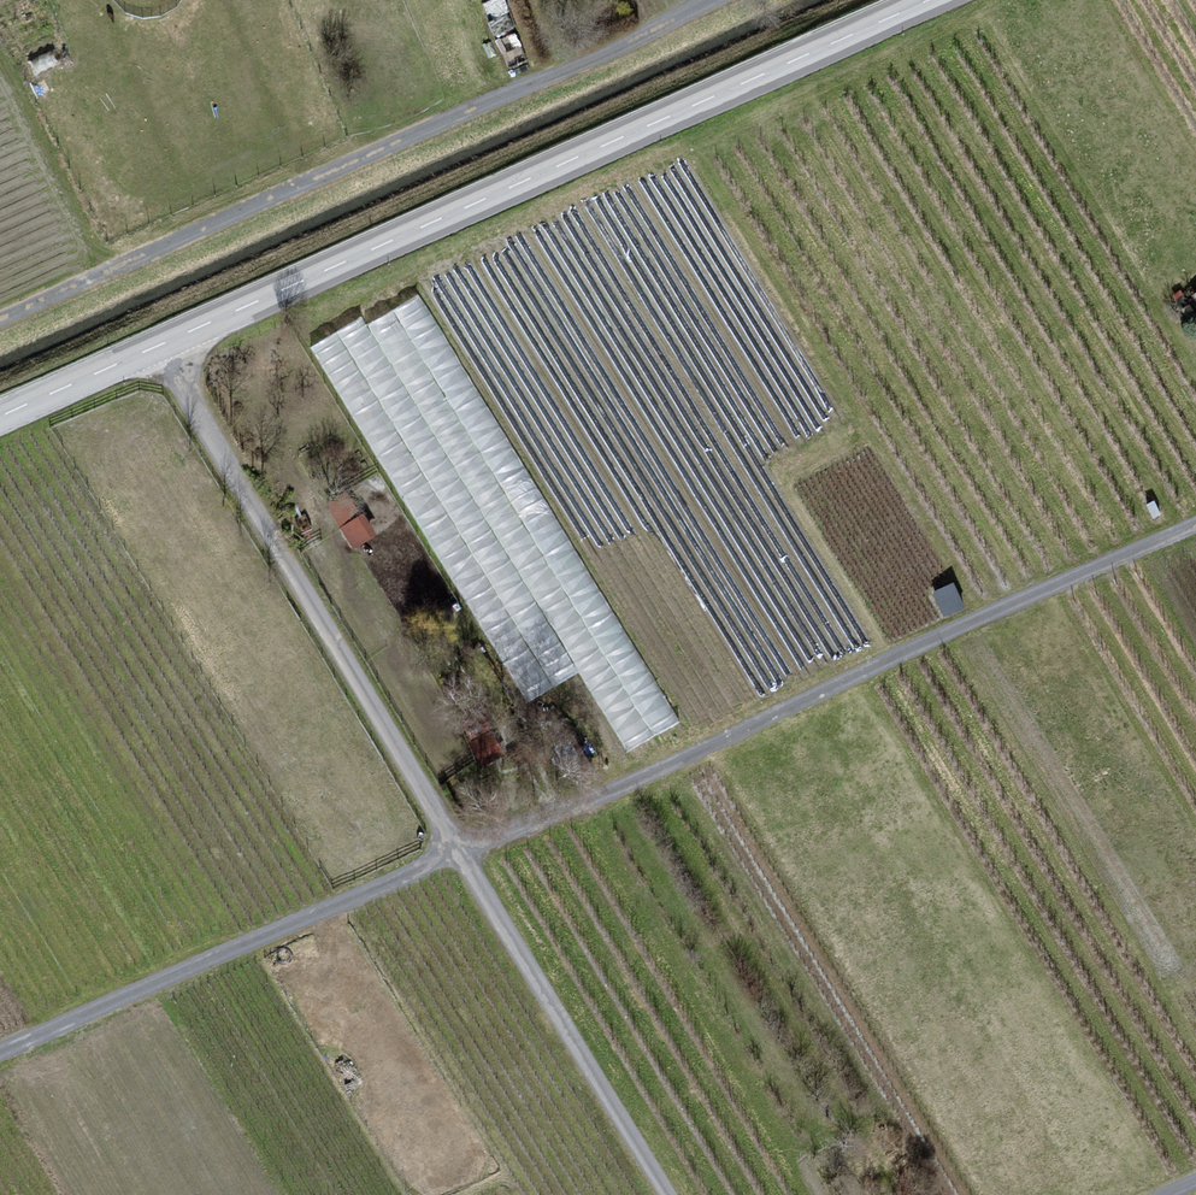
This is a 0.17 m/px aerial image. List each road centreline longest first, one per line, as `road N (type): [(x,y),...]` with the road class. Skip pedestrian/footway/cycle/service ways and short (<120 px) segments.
road 1 (track): [(1195,525),(0,1057)]
road 2 (secondary): [(0,418),(928,0)]
road 3 (track): [(164,345),(251,509),(662,1194)]
road 4 (track): [(0,325),(615,52),(716,0)]

